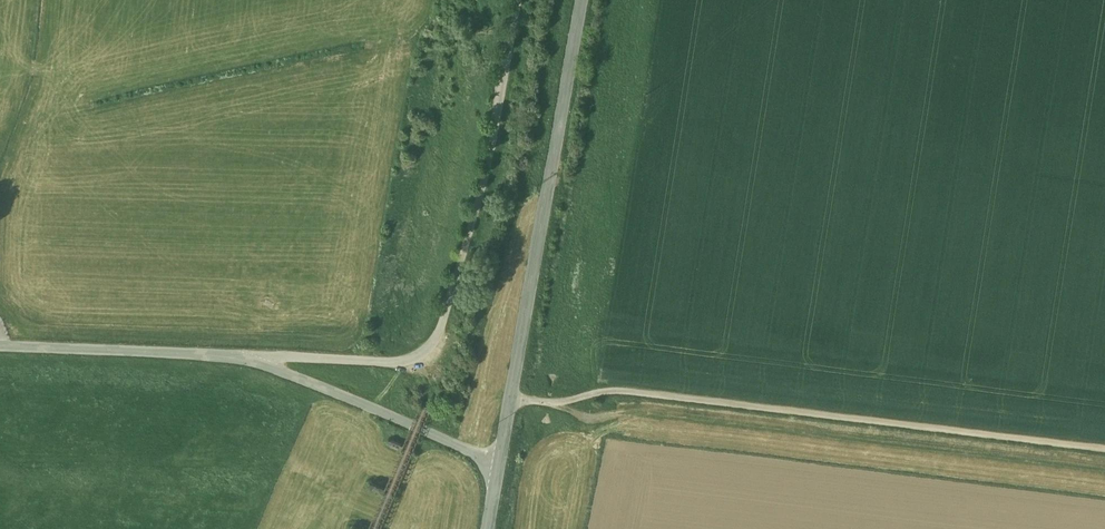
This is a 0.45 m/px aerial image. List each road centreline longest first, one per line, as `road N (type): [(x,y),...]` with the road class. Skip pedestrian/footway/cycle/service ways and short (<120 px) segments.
road 1 (track): [(511,403),(634,395),(1104,452)]
road 2 (unclassified): [(252,361),(278,354),(412,357),(437,340),(487,183),(520,0)]
road 3 (tertiary): [(583,0),(498,469)]
road 4 (unclassified): [(252,361),(498,469)]
road 5 (unclassified): [(0,343),(252,361)]

